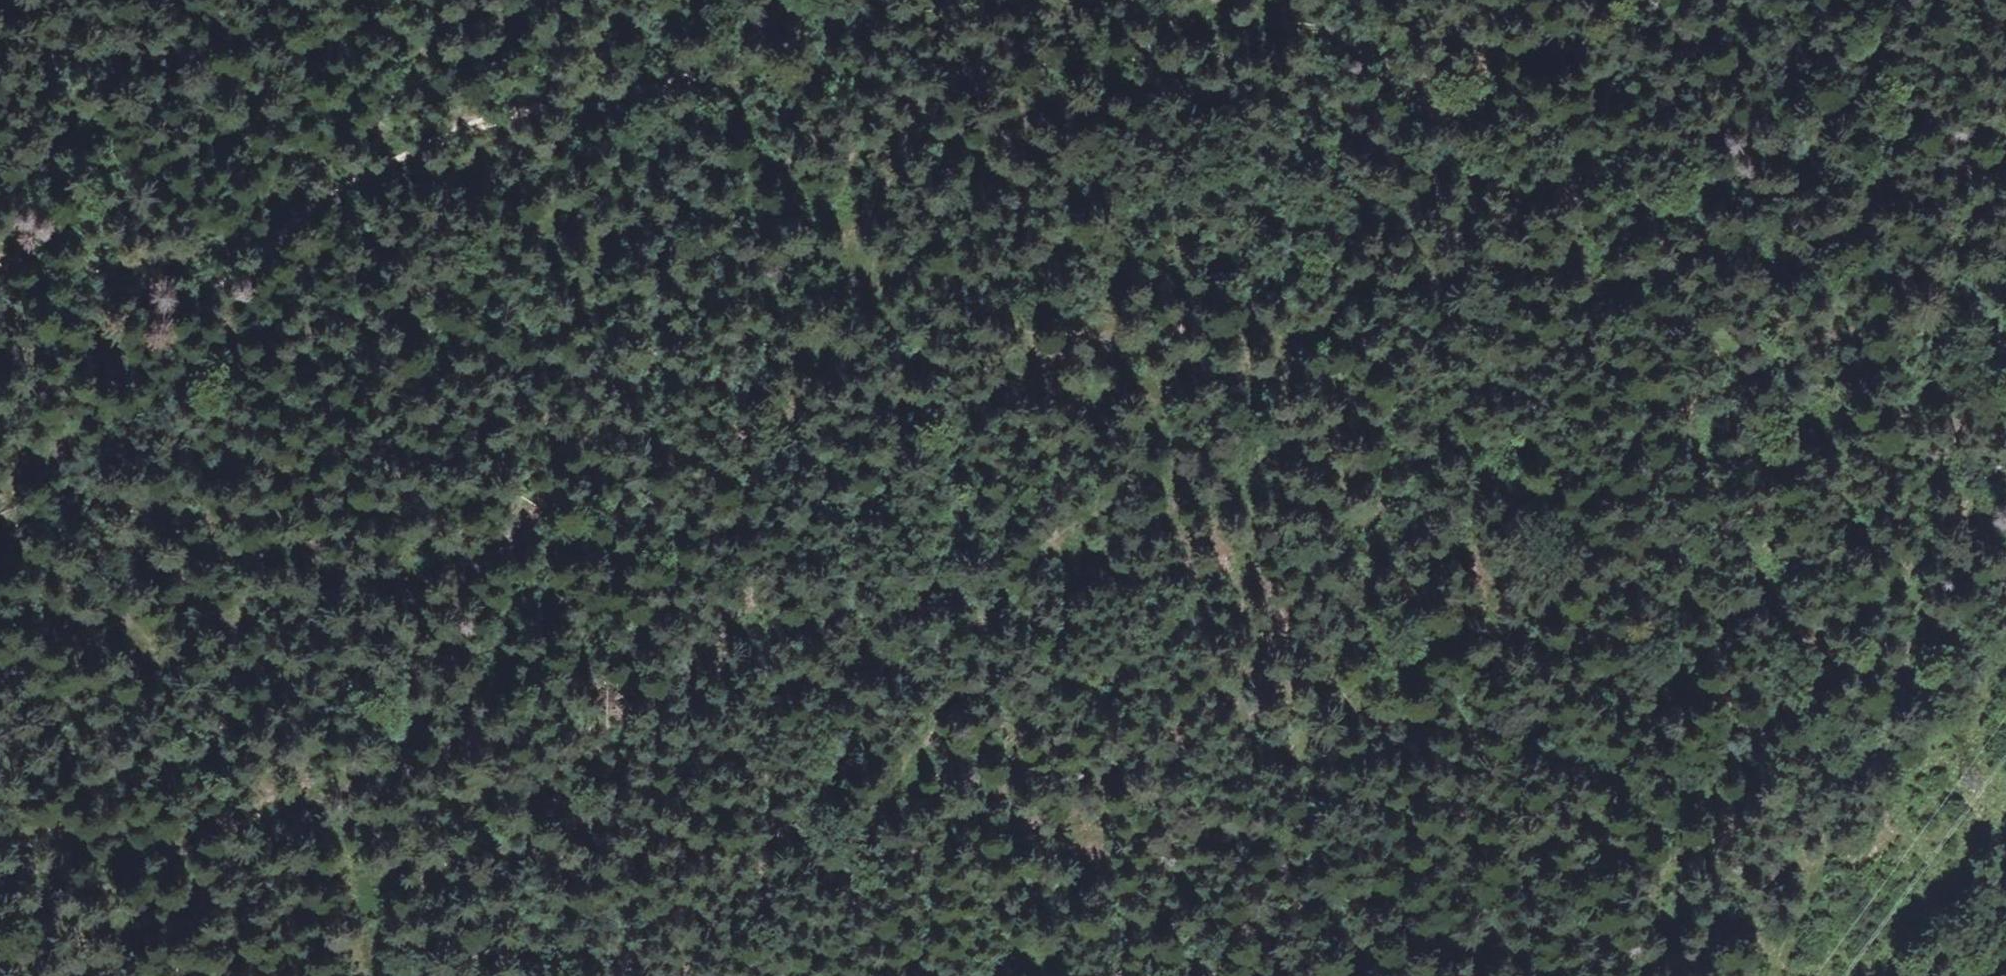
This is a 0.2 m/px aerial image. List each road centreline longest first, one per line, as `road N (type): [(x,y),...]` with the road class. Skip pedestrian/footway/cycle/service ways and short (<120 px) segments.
road 1 (track): [(1045,0),(738,50),(771,101),(746,440),(759,632),(836,854),(944,975)]
road 2 (track): [(0,261),(155,286),(234,273),(364,180),(426,150),(738,50),(772,0)]
road 3 (track): [(1589,0),(1556,23),(1405,29),(1147,0)]
road 4 (track): [(1775,975),(1845,794),(1927,653),(1951,644),(2005,657)]

